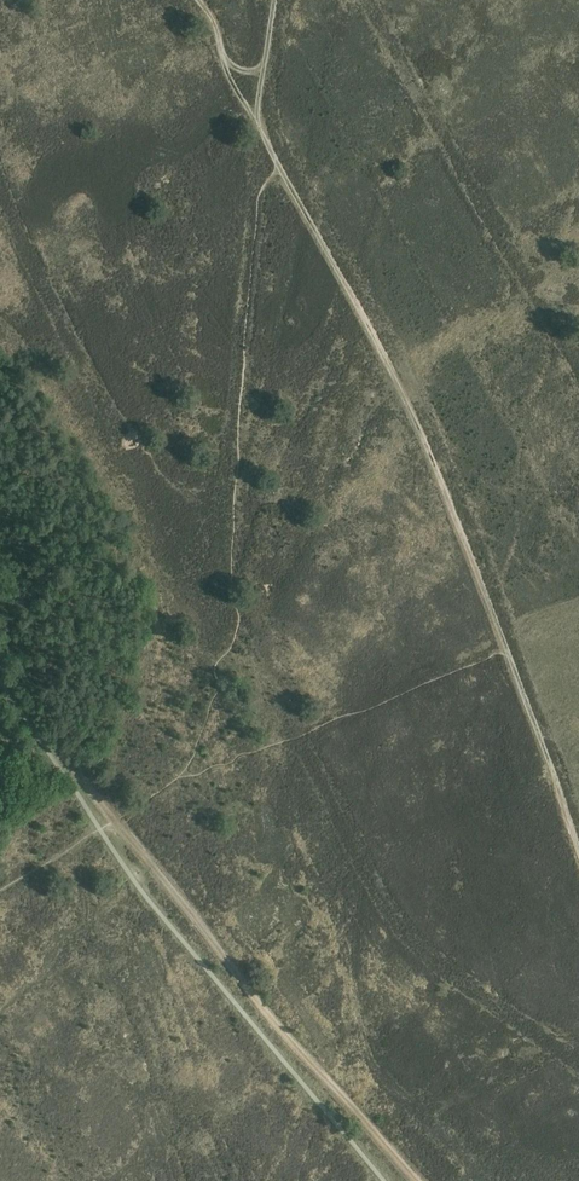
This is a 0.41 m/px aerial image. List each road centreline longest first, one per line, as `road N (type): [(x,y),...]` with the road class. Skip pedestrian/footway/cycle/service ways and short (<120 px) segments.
road 1 (track): [(578,851),(428,447),(231,80),(216,22),(200,0)]
road 2 (track): [(418,1180),(267,1014),(0,662)]
road 3 (track): [(274,0),(260,128)]

